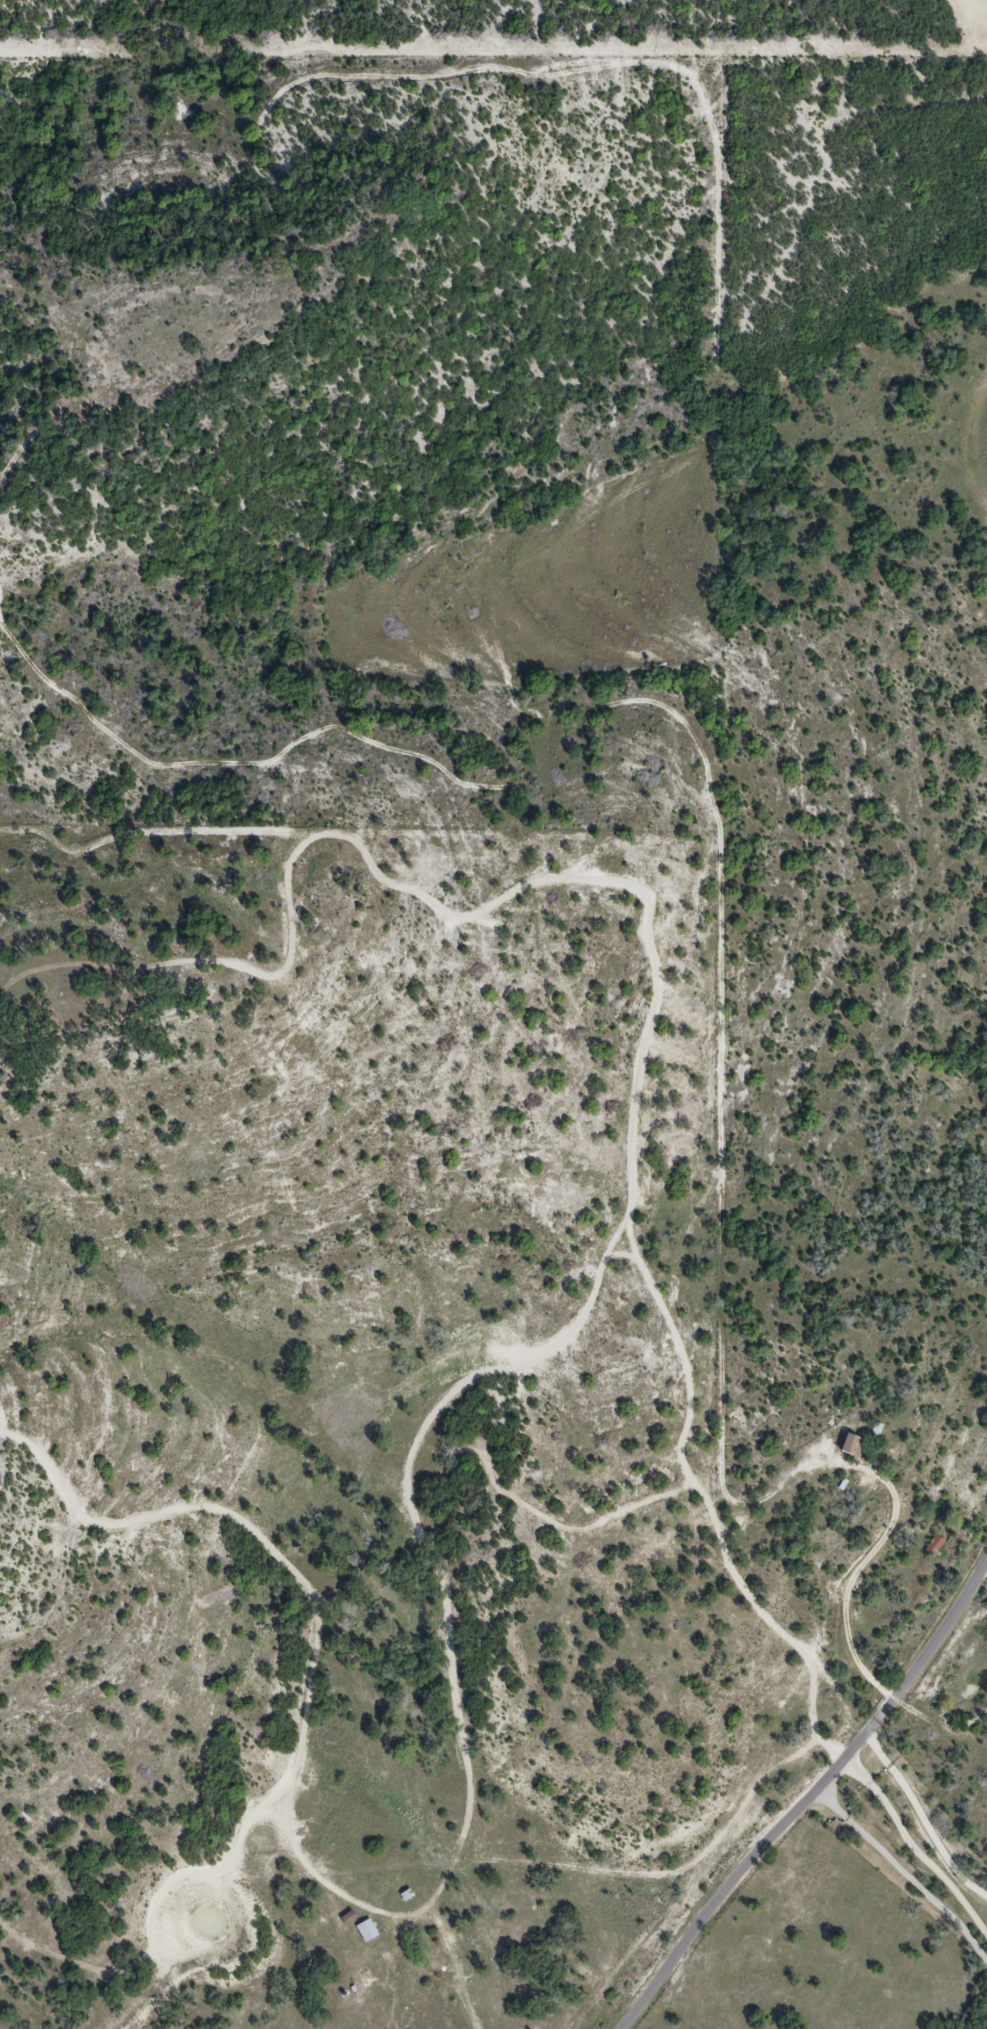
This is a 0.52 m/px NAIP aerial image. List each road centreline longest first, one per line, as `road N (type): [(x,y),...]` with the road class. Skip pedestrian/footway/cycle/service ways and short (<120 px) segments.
road 1 (residential): [(621,2028),(744,1863),(816,1793),(918,1671),(986,1560)]

